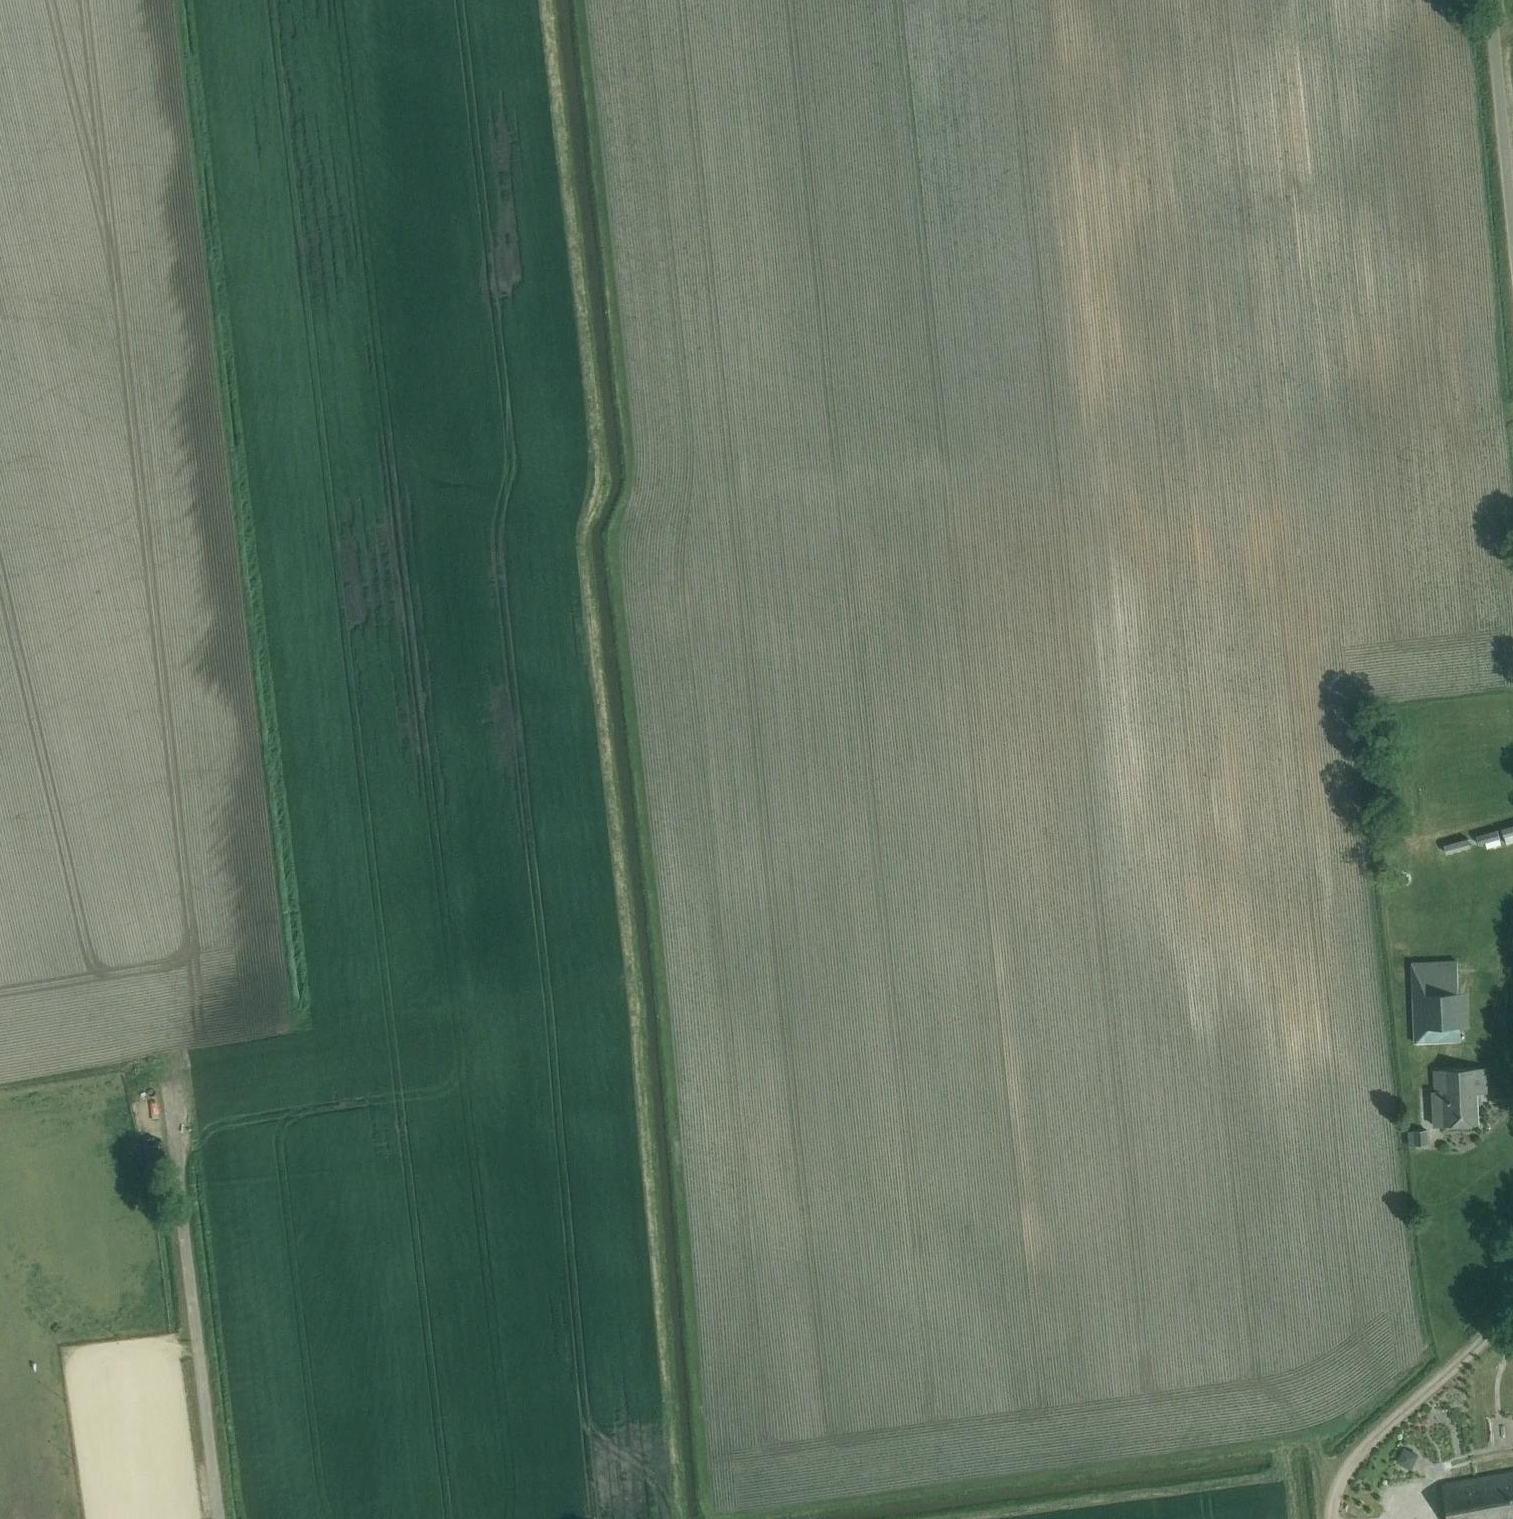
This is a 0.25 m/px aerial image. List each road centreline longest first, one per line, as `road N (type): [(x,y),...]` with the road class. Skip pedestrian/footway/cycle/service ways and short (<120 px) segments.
road 1 (track): [(221,1518),(165,1090)]
road 2 (track): [(1335,1518),(1348,1468),(1469,1358),(1512,1303)]
road 3 (unclassified): [(1512,258),(1485,0)]

